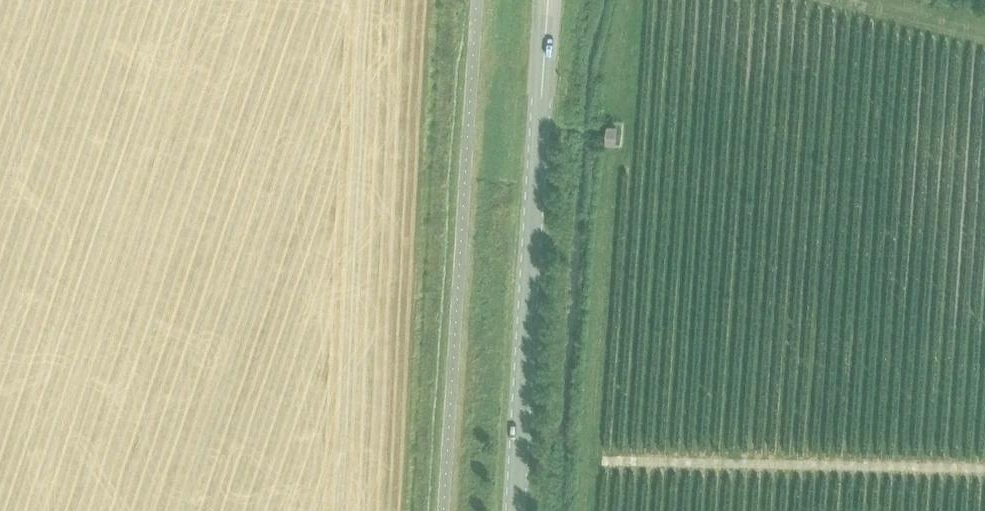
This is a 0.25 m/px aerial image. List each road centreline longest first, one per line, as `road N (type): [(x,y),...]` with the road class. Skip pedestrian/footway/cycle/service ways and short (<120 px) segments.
road 1 (track): [(586,510),(612,164),(630,154),(630,107),(620,89),(633,0)]
road 2 (secondary): [(517,510),(549,0)]

